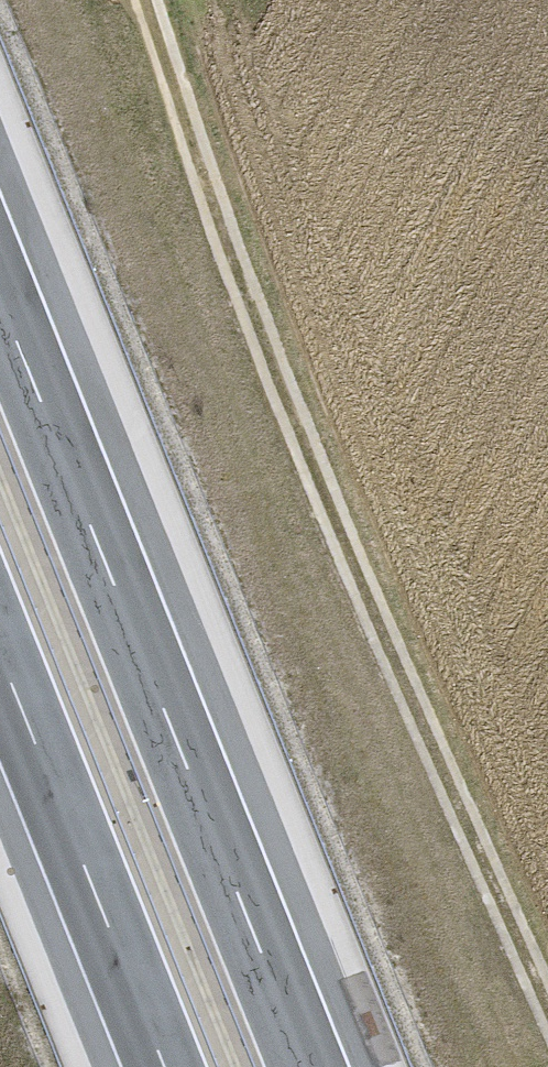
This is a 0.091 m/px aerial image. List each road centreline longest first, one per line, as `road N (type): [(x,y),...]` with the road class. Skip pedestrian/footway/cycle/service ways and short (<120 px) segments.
road 1 (track): [(141,0),(221,245),(547,995)]
road 2 (motorway): [(307,1066),(0,297)]
road 3 (motorway): [(0,652),(166,1066)]

